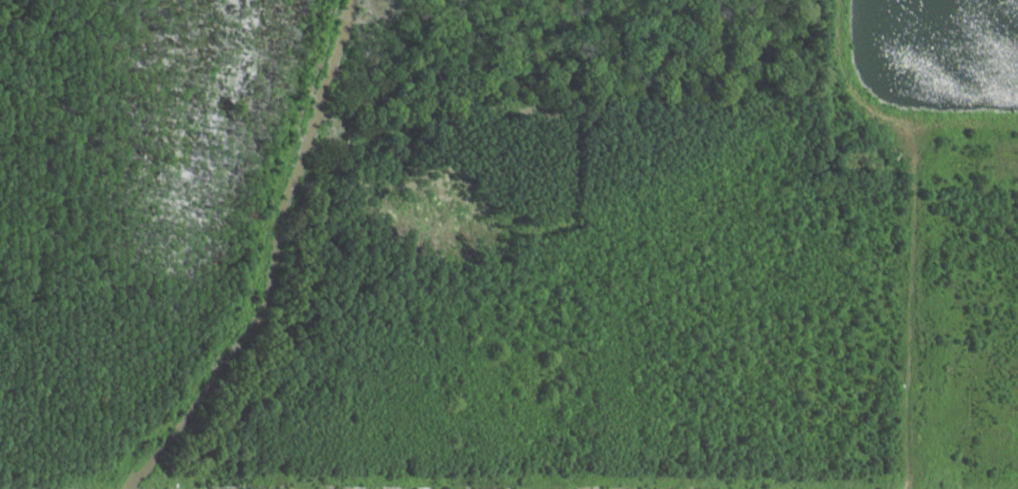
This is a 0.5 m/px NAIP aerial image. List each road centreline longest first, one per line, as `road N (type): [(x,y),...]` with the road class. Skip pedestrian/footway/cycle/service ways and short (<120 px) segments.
road 1 (track): [(906,488),(916,139),(908,127),(855,108),(839,76),(832,0)]

